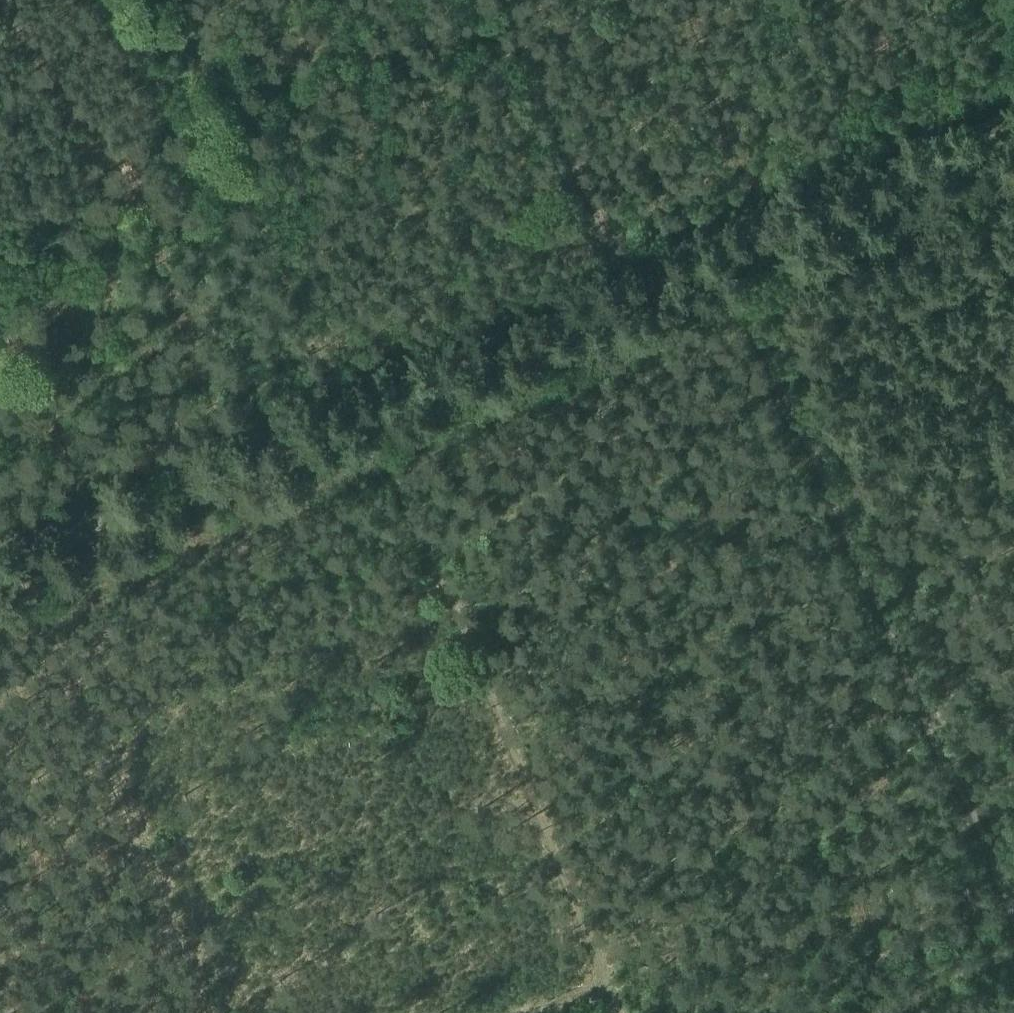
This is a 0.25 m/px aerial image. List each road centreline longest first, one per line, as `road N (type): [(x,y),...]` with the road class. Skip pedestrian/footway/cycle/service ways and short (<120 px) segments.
road 1 (track): [(163,0),(617,1012)]
road 2 (track): [(0,569),(1013,122)]

